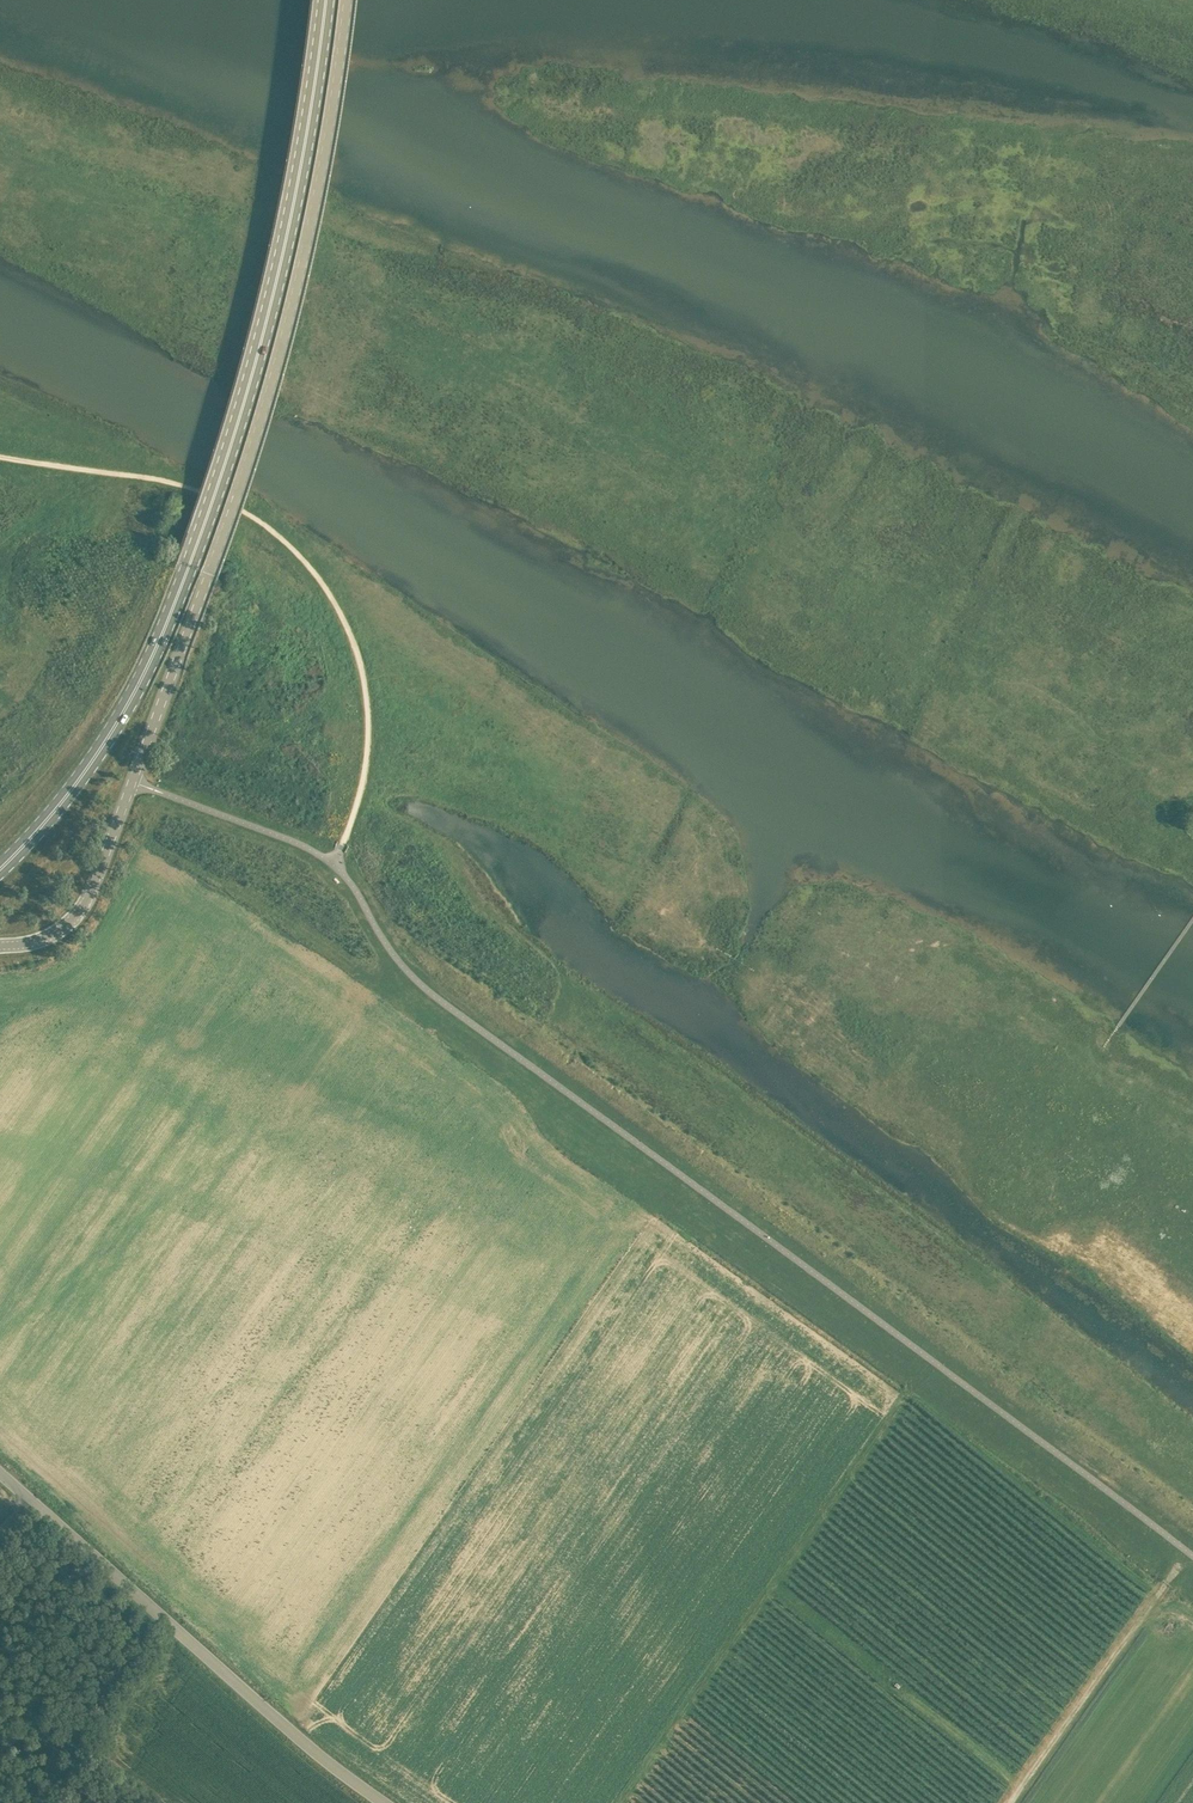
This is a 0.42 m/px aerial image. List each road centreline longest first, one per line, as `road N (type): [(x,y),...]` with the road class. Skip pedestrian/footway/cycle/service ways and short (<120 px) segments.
road 1 (unclassified): [(0,946),(50,935),(83,906),(133,781),(238,492),(280,352),(312,223),(347,0)]
road 2 (primary): [(0,867),(101,746),(189,565),(287,236),(325,0)]
road 3 (unclassified): [(389,1802),(308,1748),(34,1502)]
road 4 (track): [(1189,1550),(1010,1802)]

